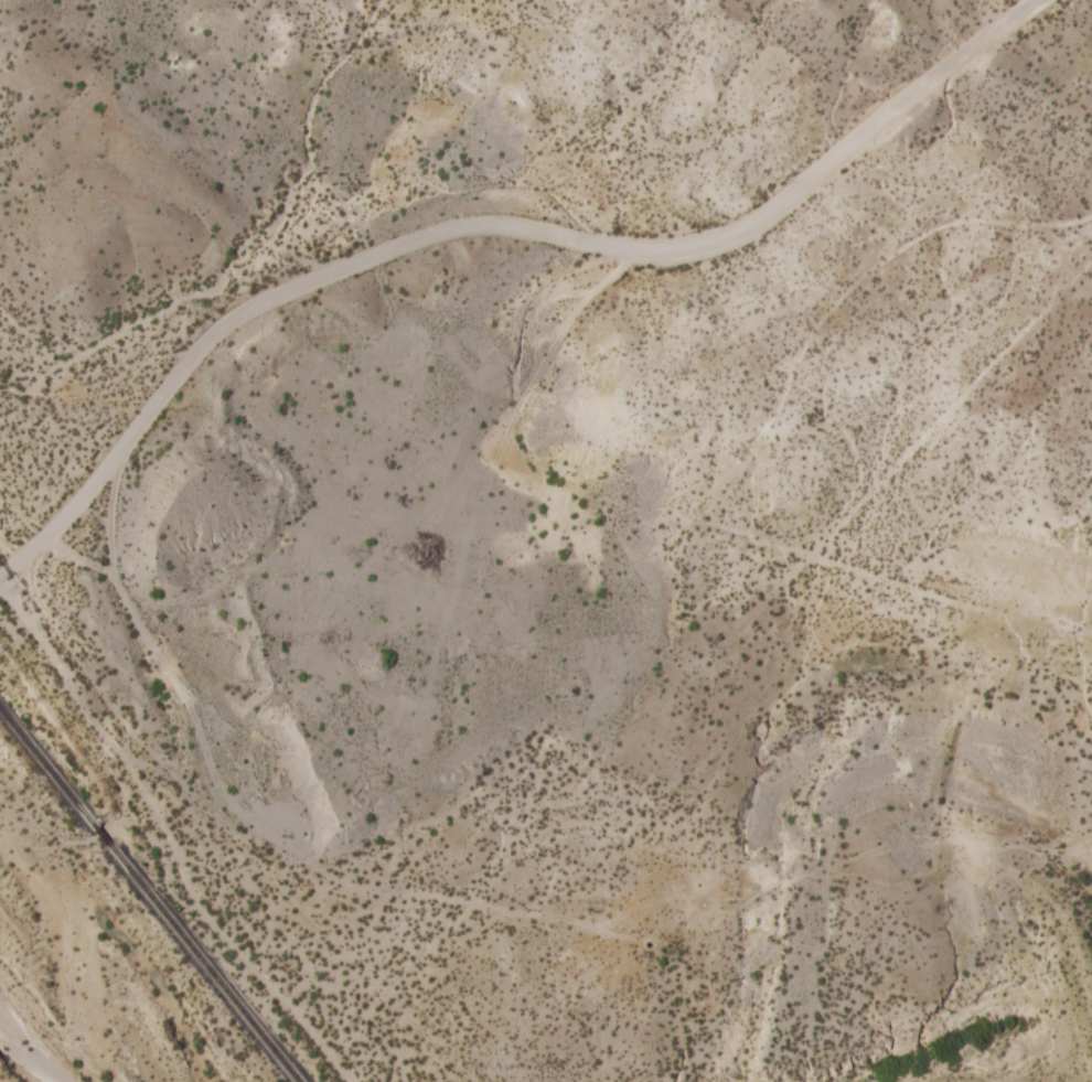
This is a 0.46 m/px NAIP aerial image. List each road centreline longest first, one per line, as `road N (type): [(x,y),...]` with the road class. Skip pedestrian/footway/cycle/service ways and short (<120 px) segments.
road 1 (residential): [(1032,0),(768,210),(622,244),(480,226),(349,266),(227,329),(58,525),(0,570)]

